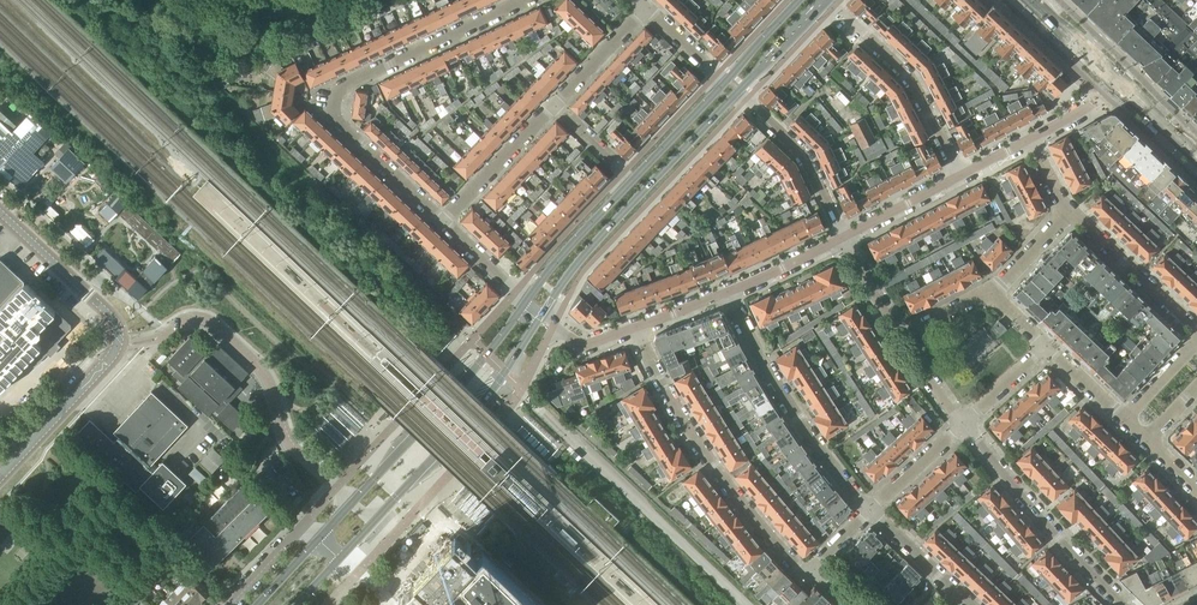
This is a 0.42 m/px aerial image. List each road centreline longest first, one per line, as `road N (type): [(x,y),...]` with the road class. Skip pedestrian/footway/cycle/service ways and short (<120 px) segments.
road 1 (residential): [(442,222),(339,123),(335,95),(349,82),(524,0)]
road 2 (residential): [(0,476),(117,342),(109,311),(0,211)]
road 3 (residential): [(813,569),(796,564),(713,467),(636,328)]
road 4 (secondary): [(542,315),(587,251),(736,94)]
road 5 (unclassified): [(351,503),(290,443),(263,374),(212,324),(189,318),(167,332)]
road 6 (secondary): [(372,524),(489,394),(542,315)]
road 7 (secondary): [(526,301),(351,503)]
road 8 (residential): [(869,509),(797,420),(727,293)]
road 9 (residential): [(962,423),(1124,604)]
road 10 (residential): [(835,6),(912,79),(961,176)]
road 11 (residential): [(736,94),(806,160),(843,238)]
road 12 (residential): [(1196,330),(1068,210)]
road 13 (secondary): [(632,180),(526,301)]
road 14 (residential): [(442,222),(553,106)]
road 15 (residential): [(970,604),(869,509)]
road 16 (residential): [(961,176),(843,238)]
road 17 (residential): [(553,106),(644,9)]
road 18 (secondary): [(722,84),(632,180)]
road 19 (secondary): [(736,94),(825,0)]
road 20 (residential): [(843,238),(727,293)]
road 21 (residential): [(869,509),(962,423)]

